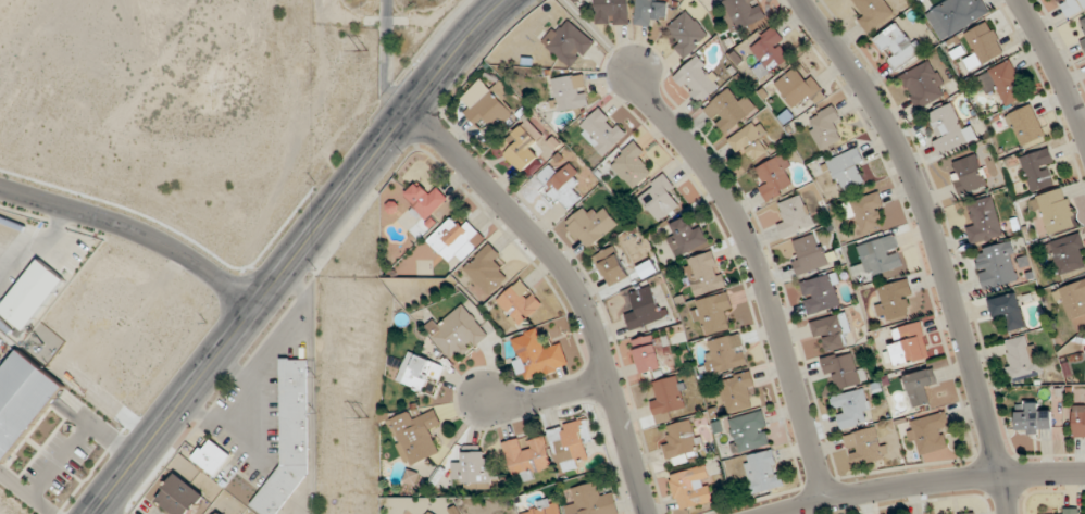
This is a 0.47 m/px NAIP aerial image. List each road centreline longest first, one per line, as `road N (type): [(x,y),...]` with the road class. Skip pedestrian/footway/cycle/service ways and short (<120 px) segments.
road 1 (tertiary): [(503,0),(450,54),(93,513)]
road 2 (residential): [(801,0),(873,99),(916,185),(1001,474),(1005,513)]
road 3 (residential): [(828,499),(746,235),(702,162),(629,70)]
road 4 (residential): [(648,513),(609,379),(563,272),(408,112)]
road 5 (residential): [(773,513),(1001,474),(1084,473)]
road 6 (tertiary): [(0,188),(126,226),(205,269),(254,309)]
road 7 (residential): [(1084,142),(1017,0)]
road 8 (residential): [(609,379),(486,400)]

